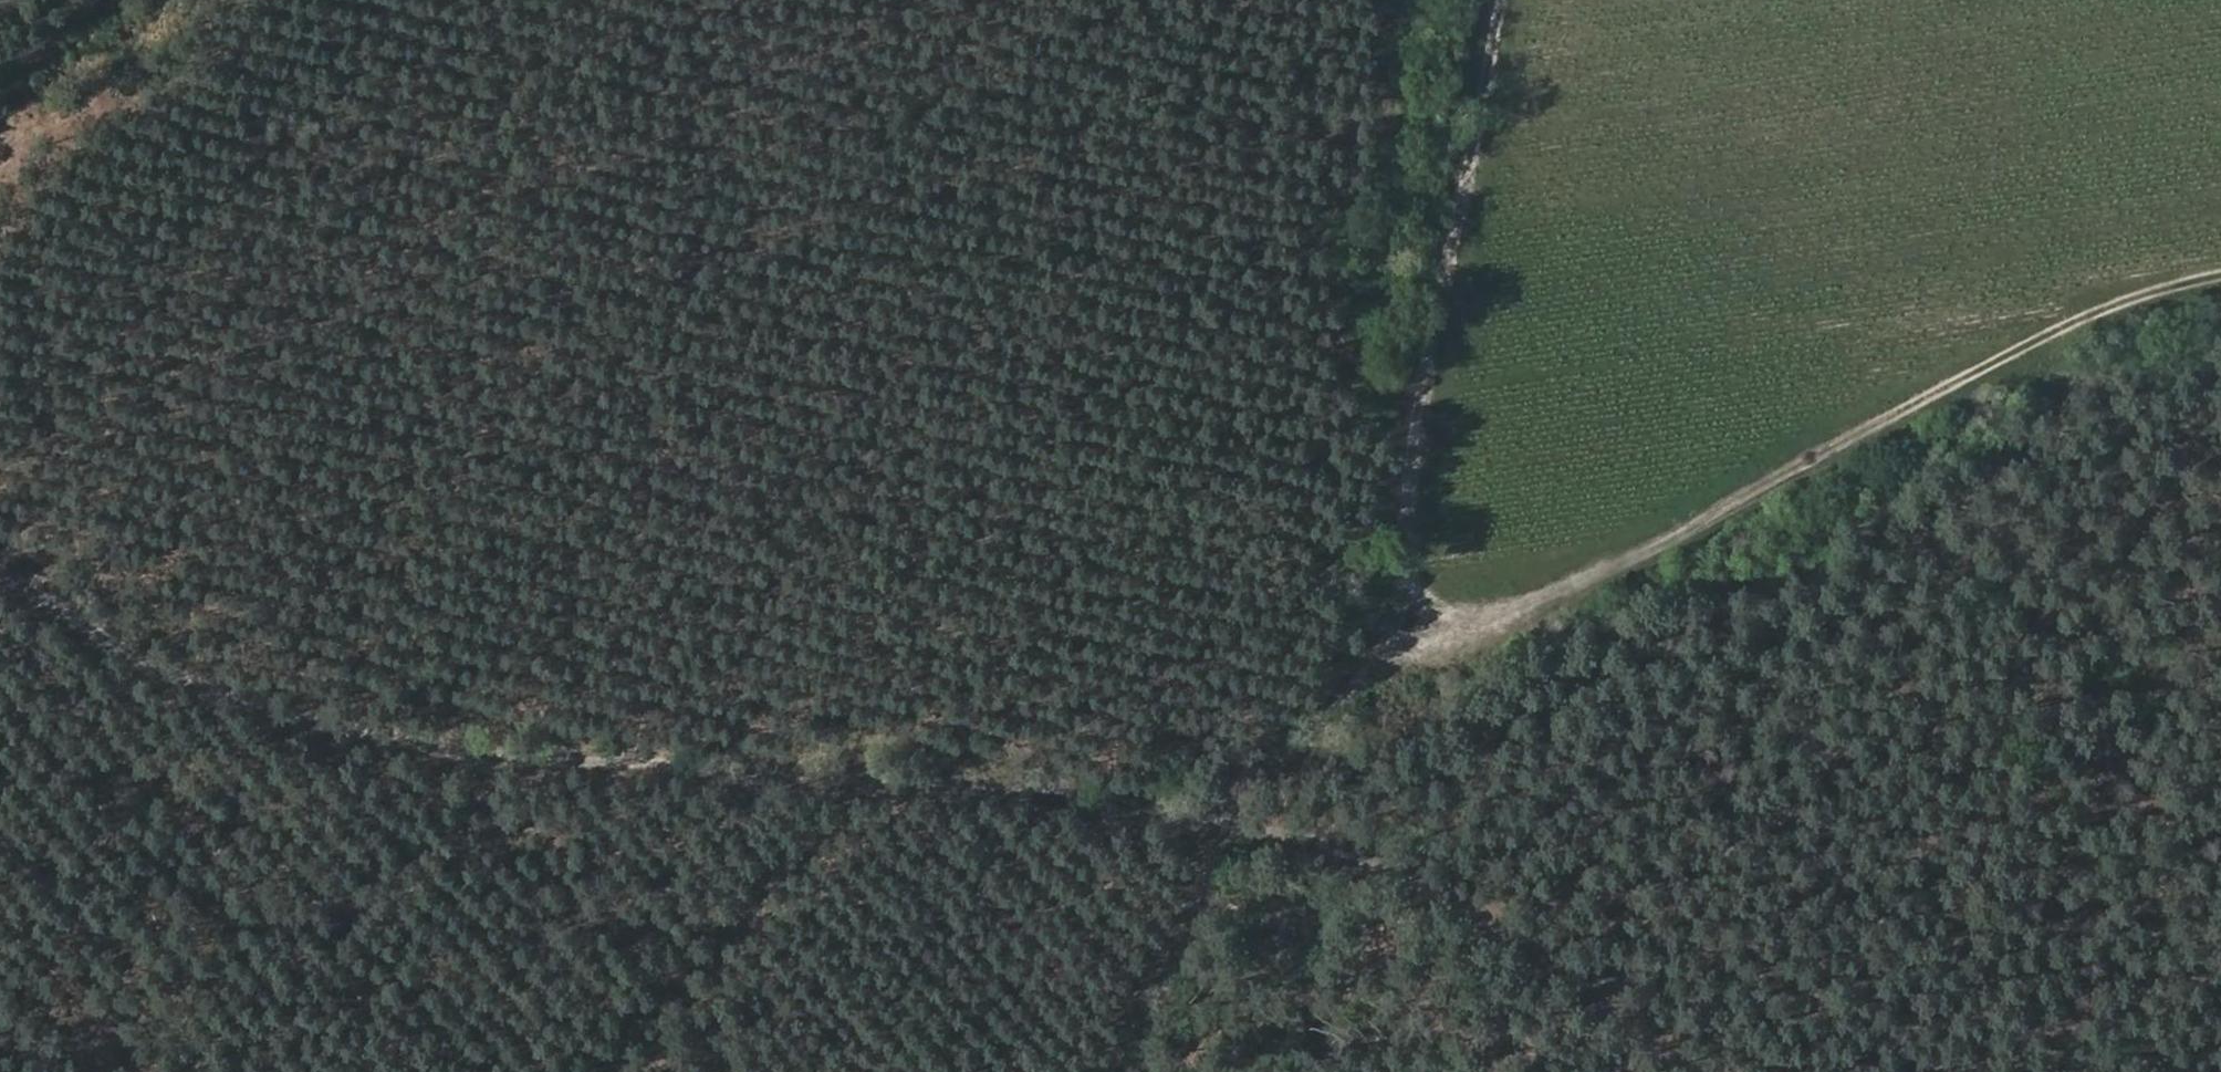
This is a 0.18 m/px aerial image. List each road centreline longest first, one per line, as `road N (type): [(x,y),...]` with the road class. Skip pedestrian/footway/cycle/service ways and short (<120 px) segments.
road 1 (track): [(1688,1071),(1549,947),(1432,885),(1312,858),(1265,813),(1357,662),(1415,488),(1503,0)]
road 2 (track): [(0,541),(250,664),(556,725),(911,751),(1265,813)]
road 3 (track): [(0,219),(86,130)]

